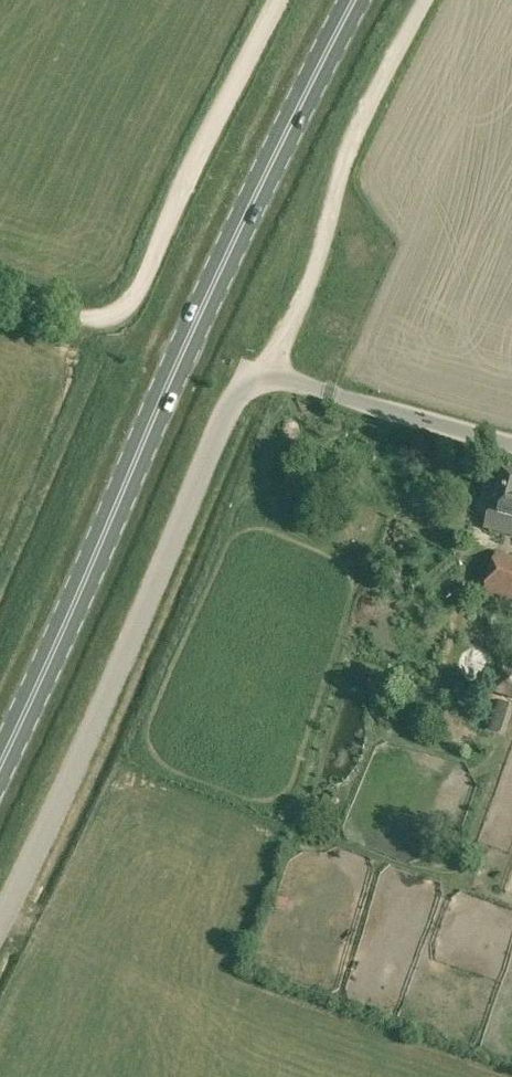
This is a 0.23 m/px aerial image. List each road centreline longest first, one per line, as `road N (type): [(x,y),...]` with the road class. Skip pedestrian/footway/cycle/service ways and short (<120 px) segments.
road 1 (unclassified): [(0,918),(245,377),(259,373),(511,444)]
road 2 (primary): [(354,0),(278,146),(0,762)]
road 3 (track): [(0,299),(92,321),(116,315),(135,292),(279,0)]
road 4 (track): [(271,376),(318,263),(353,140),(421,0)]

